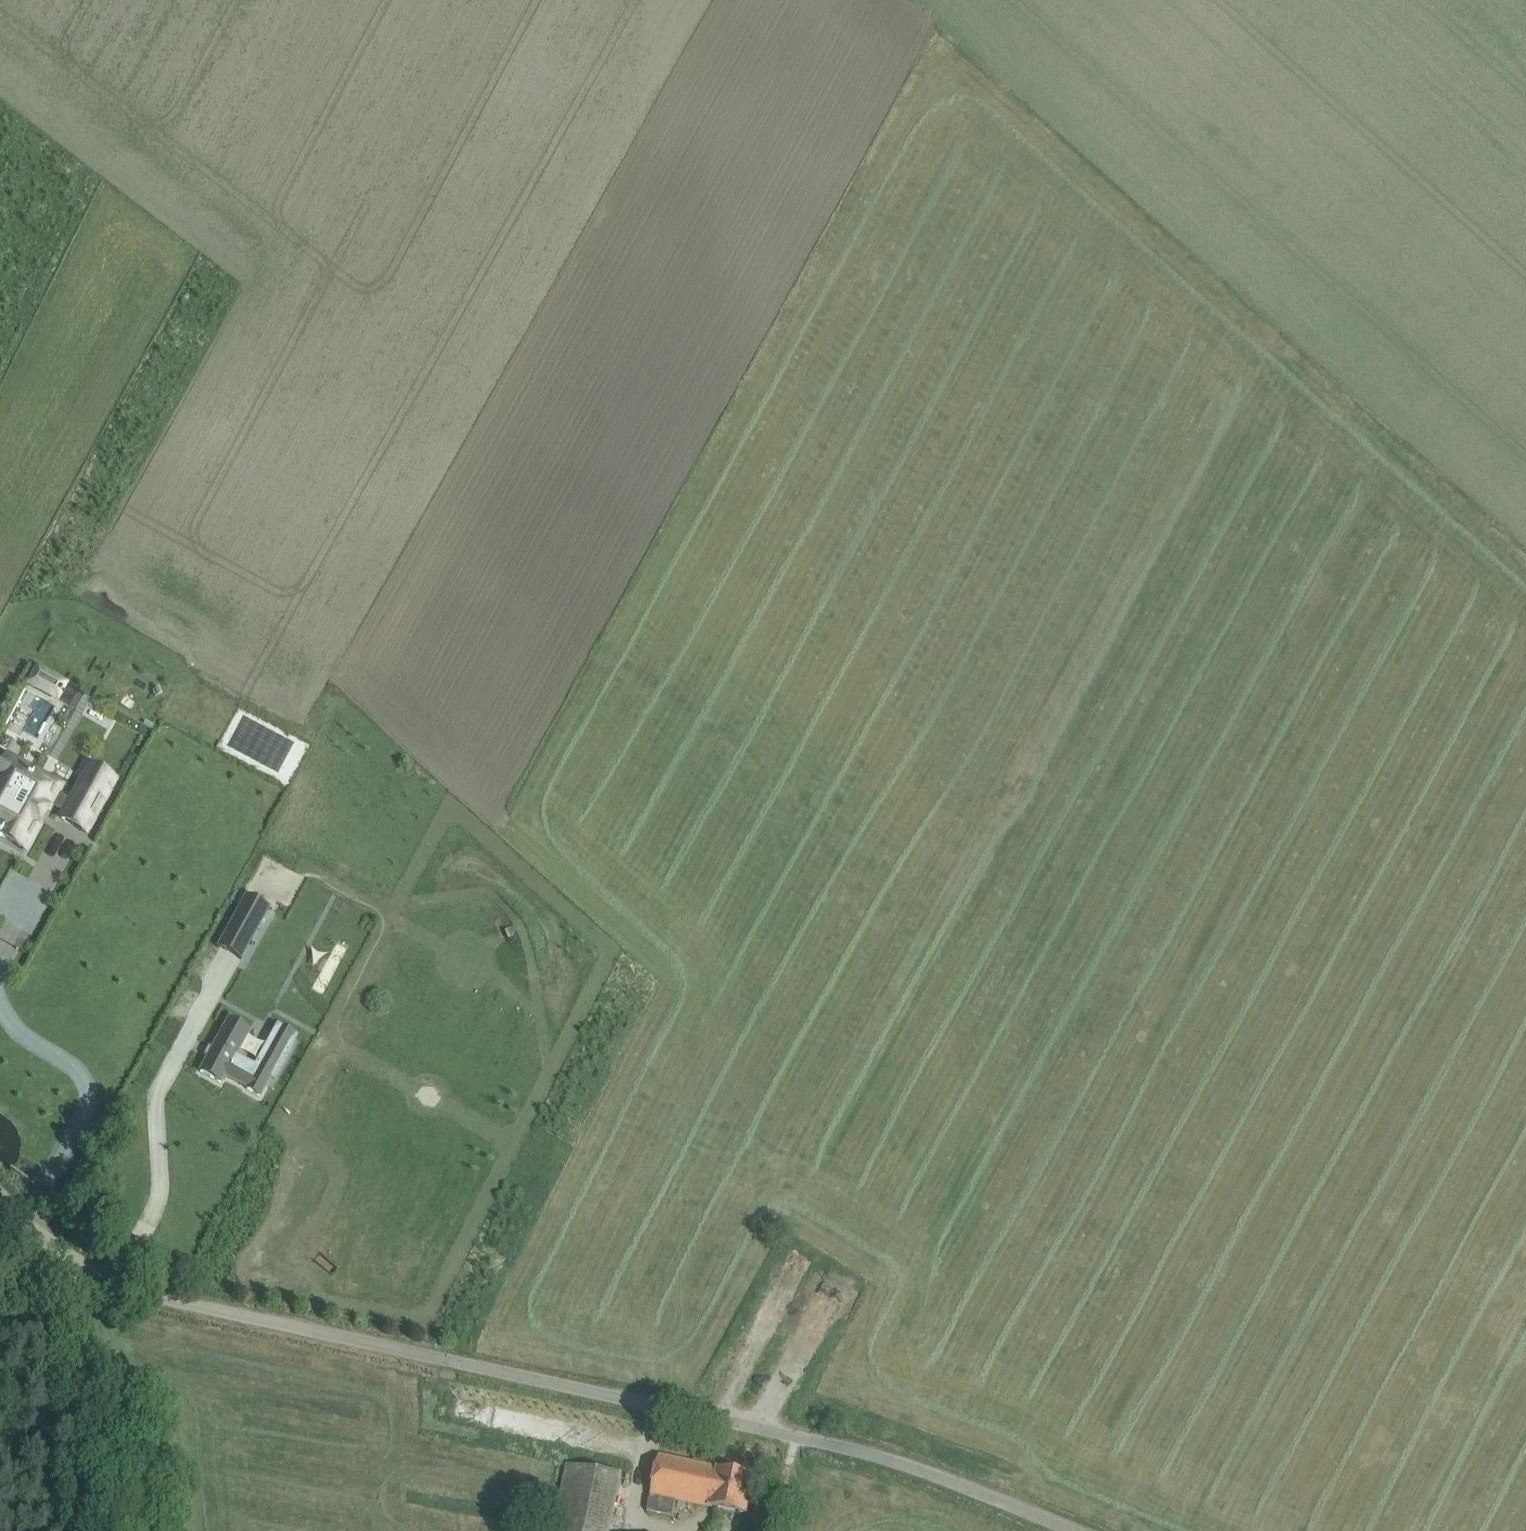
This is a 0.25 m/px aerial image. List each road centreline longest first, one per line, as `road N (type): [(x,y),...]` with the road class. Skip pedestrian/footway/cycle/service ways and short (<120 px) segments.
road 1 (unclassified): [(0,1202),(105,1277),(193,1309),(839,1446),(1074,1530)]

